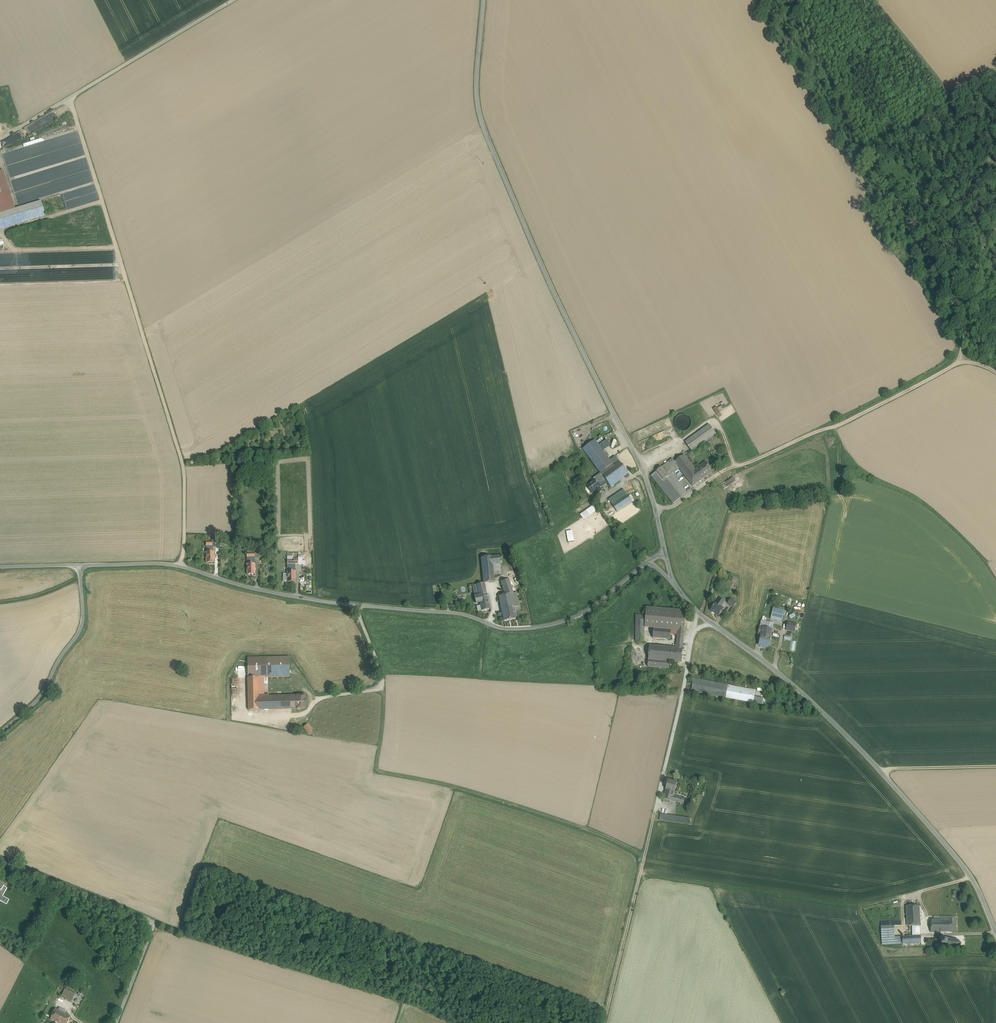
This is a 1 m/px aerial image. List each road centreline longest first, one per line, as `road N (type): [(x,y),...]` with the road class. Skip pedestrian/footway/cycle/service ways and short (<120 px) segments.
road 1 (unclassified): [(0,566),(173,563),(258,589),(467,616),(505,630),(543,628),(595,608),(650,562)]
road 2 (unclassified): [(665,549),(641,469),(532,249),(481,117),(481,0)]
road 3 (track): [(71,98),(185,466),(182,566)]
road 4 (unclassified): [(995,933),(973,879),(880,770),(819,707),(707,619)]
road 5 (track): [(0,857),(157,921),(117,1022)]
road 6 (track): [(232,0),(0,138)]
road 7 (track): [(602,1022),(657,804)]
road 8 (track): [(274,715),(305,716),(318,698),(379,688),(382,674),(357,605)]
road 9 (track): [(80,565),(84,627),(46,695),(0,736)]
road 10 (unclassified): [(657,804),(692,634),(707,619)]

